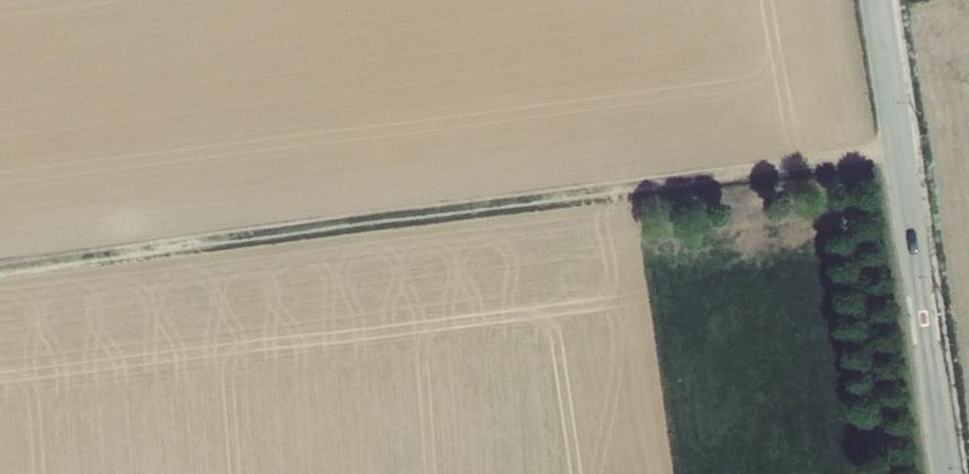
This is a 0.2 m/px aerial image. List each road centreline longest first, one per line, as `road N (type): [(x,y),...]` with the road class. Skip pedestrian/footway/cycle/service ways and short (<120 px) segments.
road 1 (tertiary): [(950,473),(891,0)]

